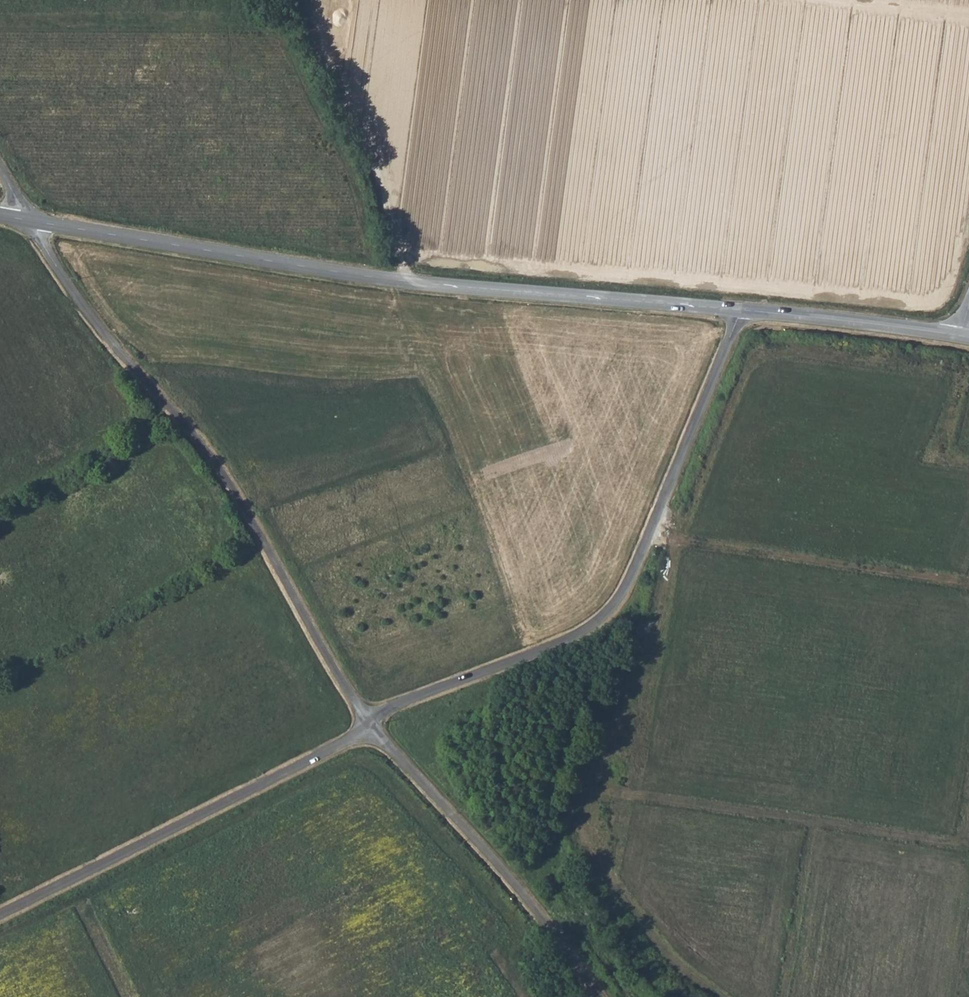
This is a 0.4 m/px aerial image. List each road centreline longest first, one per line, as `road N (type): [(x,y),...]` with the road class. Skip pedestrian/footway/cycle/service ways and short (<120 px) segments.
road 1 (secondary): [(29,220),(393,280),(741,310)]
road 2 (unclassified): [(369,724),(215,463),(96,323),(29,220)]
road 3 (unclassified): [(741,310),(618,601),(583,632),(415,696),(369,724)]
road 4 (unclassified): [(369,724),(0,914)]
road 5 (unclassified): [(600,996),(535,909),(369,724)]
road 6 (track): [(650,537),(968,581)]
road 7 (secondary): [(741,310),(960,336)]

